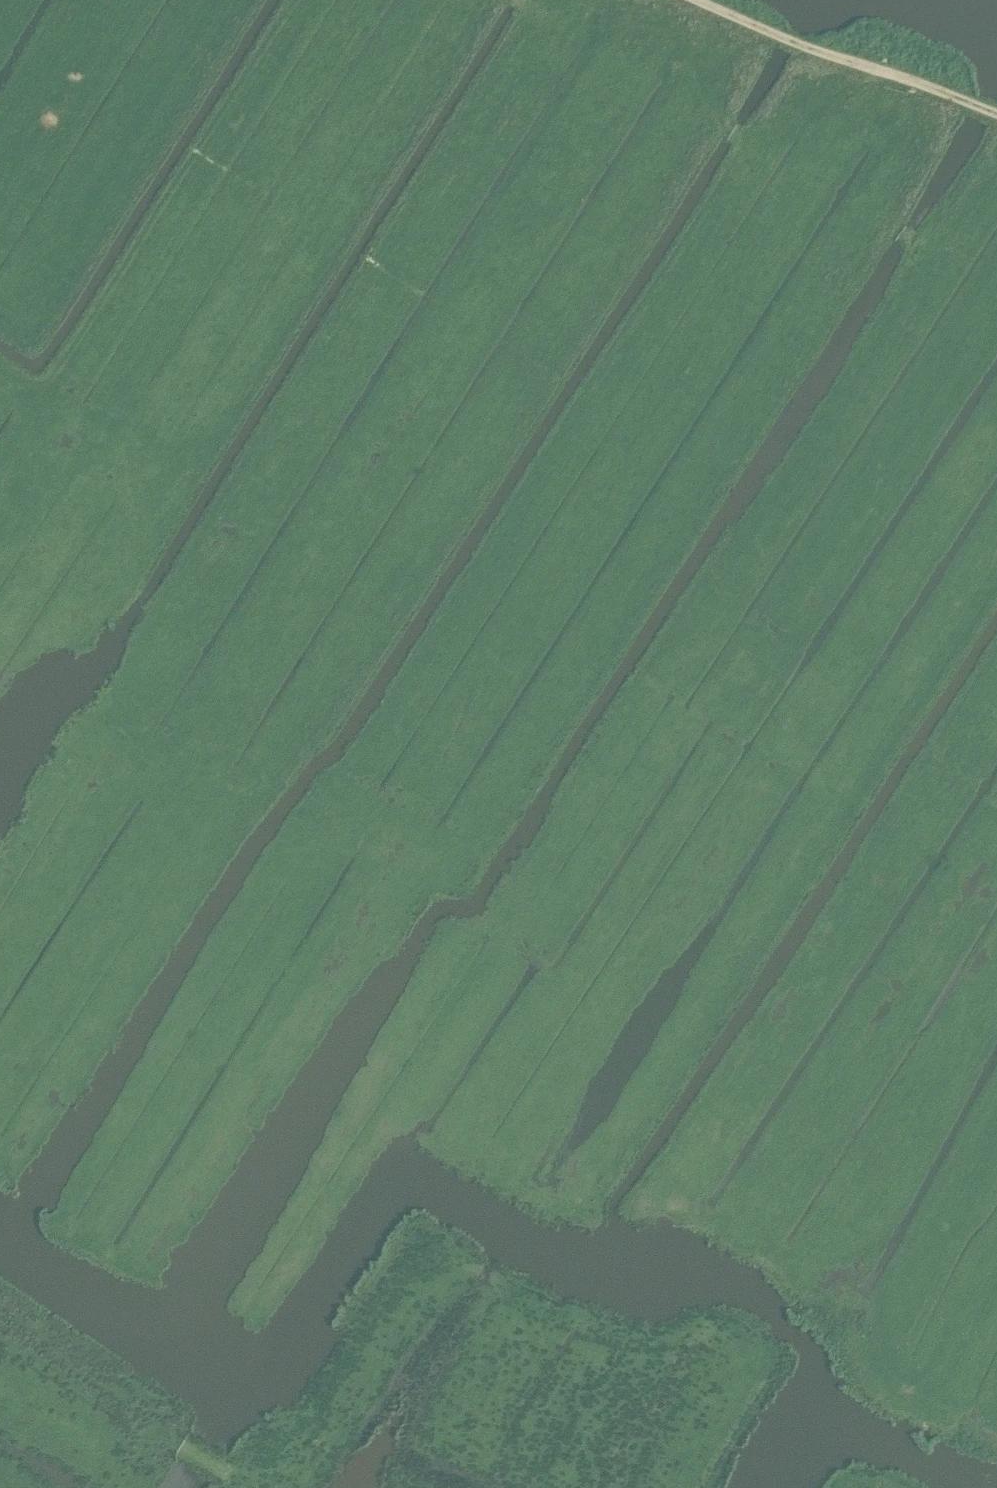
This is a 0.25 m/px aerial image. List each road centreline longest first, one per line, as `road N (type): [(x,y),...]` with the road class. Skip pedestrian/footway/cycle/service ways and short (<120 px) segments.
road 1 (track): [(996,115),(798,49),(691,0)]

